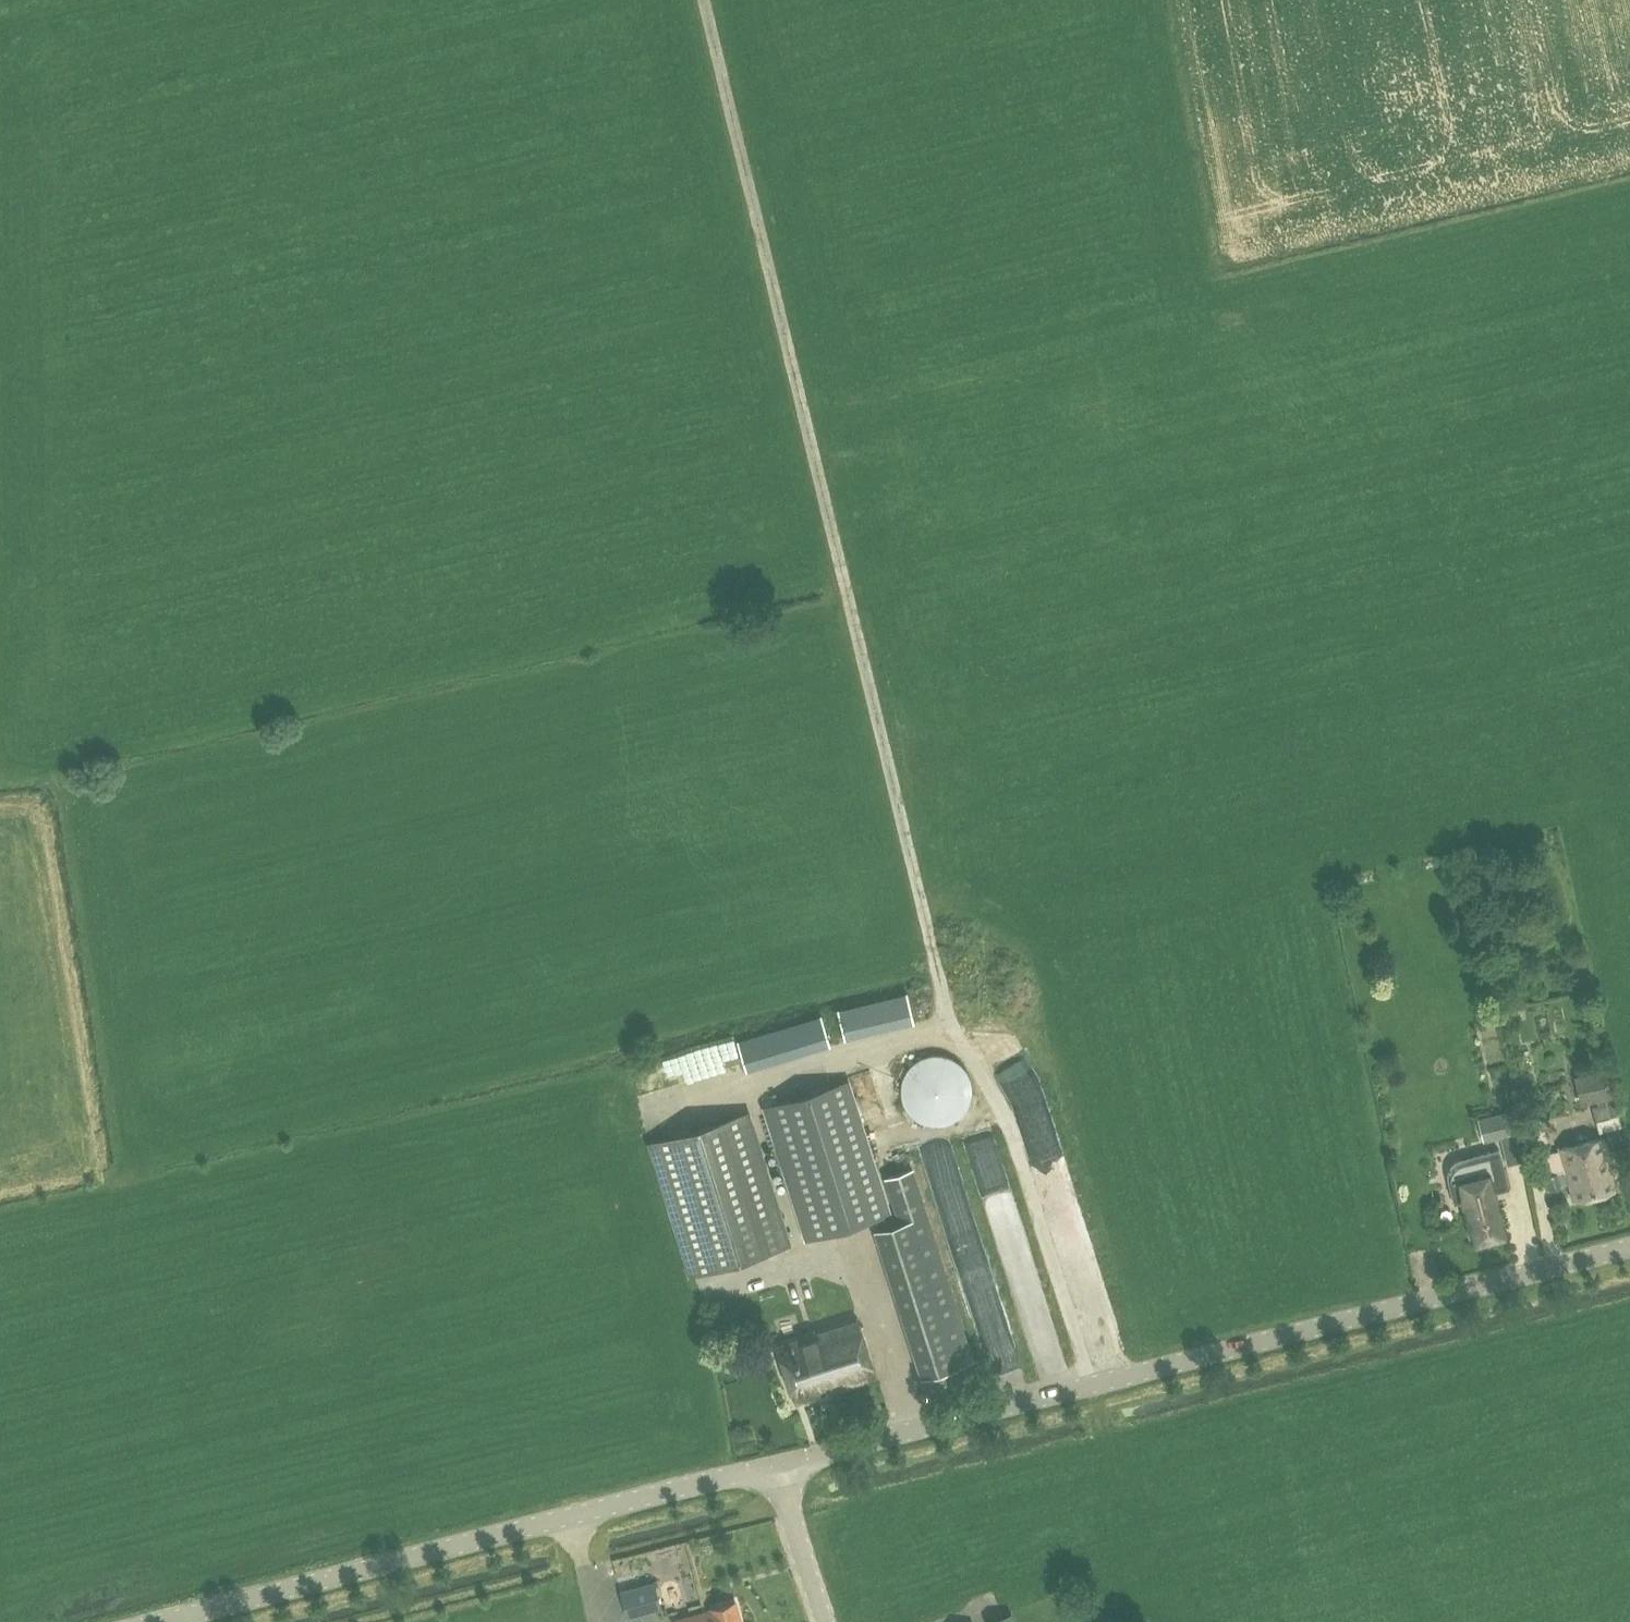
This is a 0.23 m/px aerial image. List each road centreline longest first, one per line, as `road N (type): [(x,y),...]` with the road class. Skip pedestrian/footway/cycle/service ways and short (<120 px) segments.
road 1 (tertiary): [(773,1471),(1629,1243)]
road 2 (tertiary): [(164,1621),(773,1471)]
road 3 (unclassified): [(825,1621),(773,1471)]

